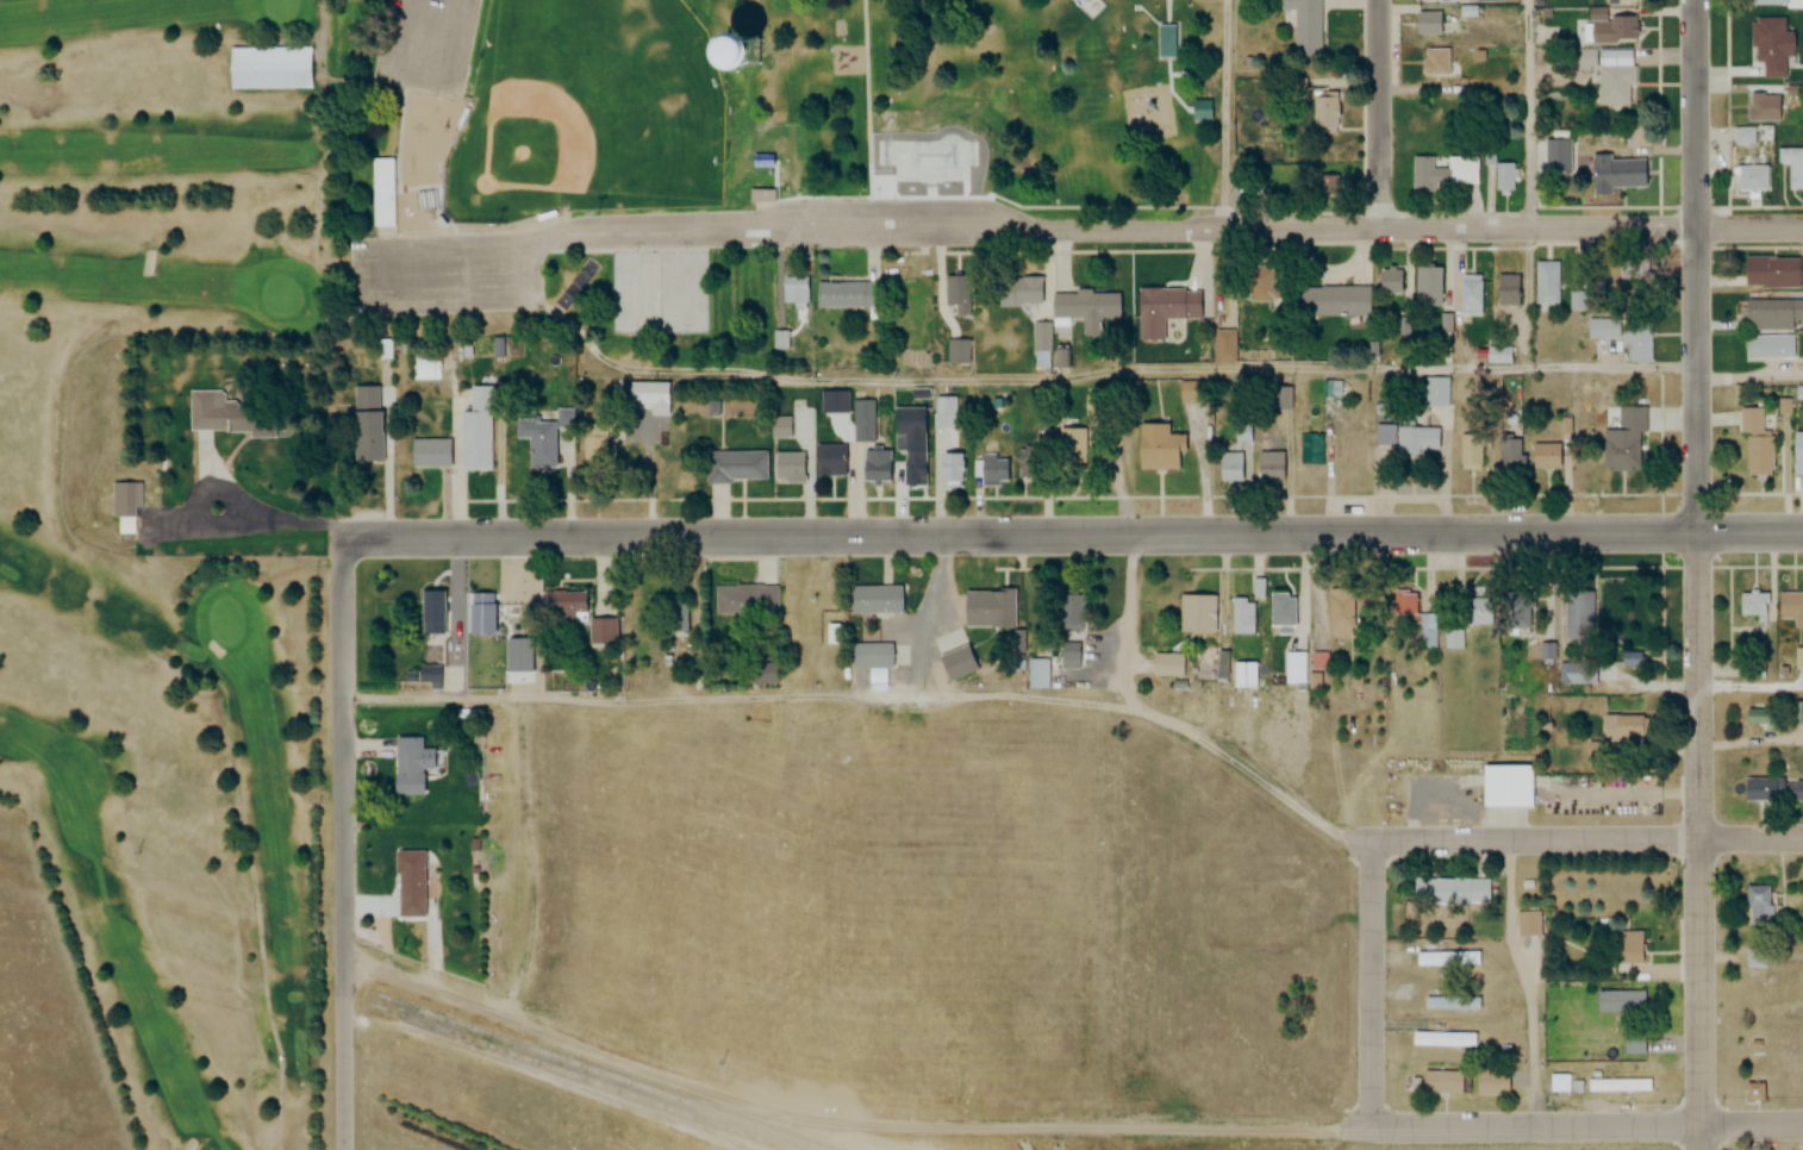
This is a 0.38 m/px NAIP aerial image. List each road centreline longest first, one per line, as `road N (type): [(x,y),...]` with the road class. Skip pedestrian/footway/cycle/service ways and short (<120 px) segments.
road 1 (residential): [(1802,1126),(806,1127),(347,964)]
road 2 (tertiary): [(1802,534),(345,539)]
road 3 (residential): [(562,233),(881,224),(1802,225)]
road 4 (residential): [(1696,0),(1702,1149)]
road 5 (tertiary): [(345,539),(347,1149)]
road 6 (residential): [(1377,842),(1336,835),(1262,744),(1136,704),(1123,668),(1128,538)]
road 7 (residential): [(1802,838),(1377,842)]
road 8 (residential): [(1377,842),(1370,1127)]
road 9 (residential): [(1379,0),(1381,227)]

